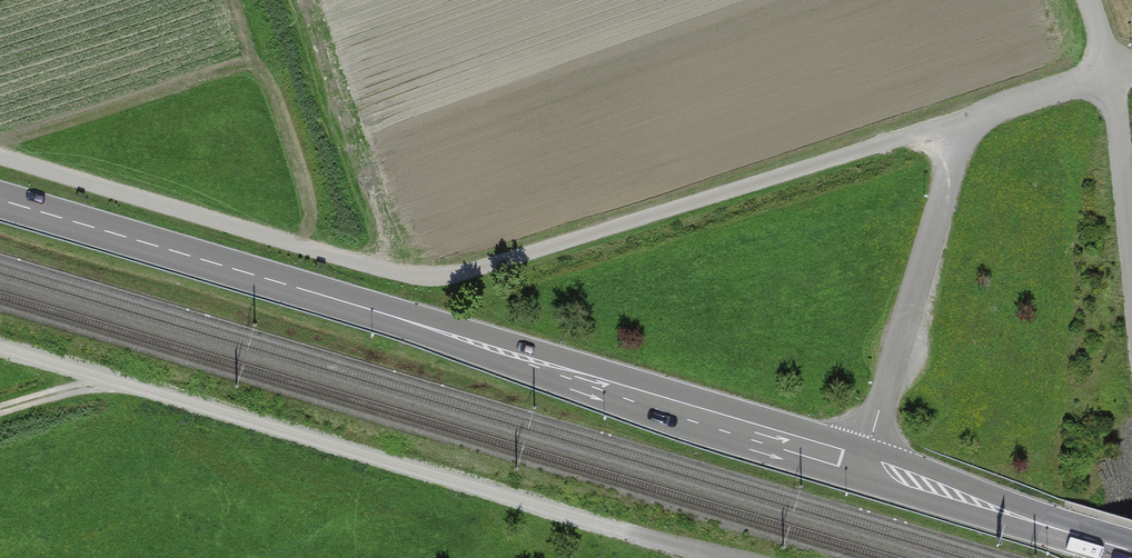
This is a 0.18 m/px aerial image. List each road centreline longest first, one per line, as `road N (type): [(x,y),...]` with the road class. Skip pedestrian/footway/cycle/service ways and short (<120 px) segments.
road 1 (primary): [(1131,551),(0,200)]
road 2 (track): [(0,156),(426,280),(901,138),(964,133)]
road 3 (track): [(627,533),(0,351)]
road 4 (track): [(1091,0),(1117,97),(1131,269)]

